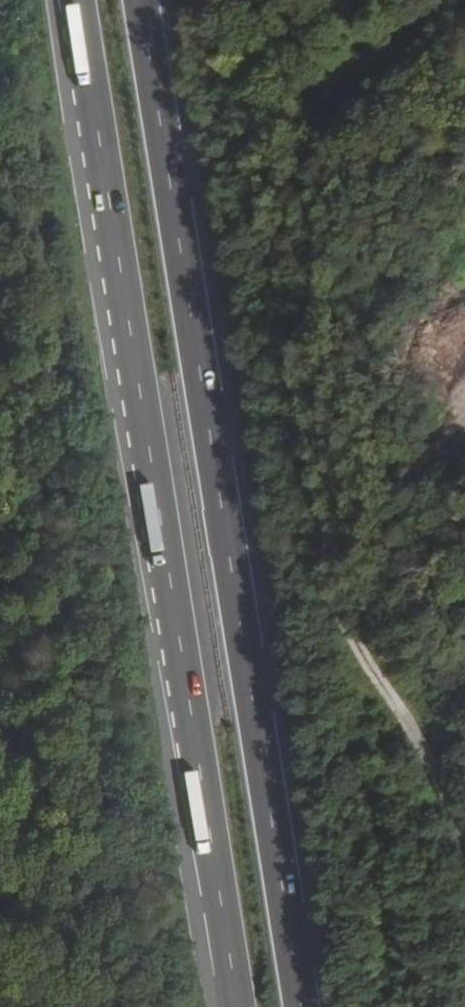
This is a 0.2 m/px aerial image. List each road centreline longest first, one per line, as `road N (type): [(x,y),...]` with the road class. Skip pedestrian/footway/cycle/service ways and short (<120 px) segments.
road 1 (trunk): [(77,0),(240,1006)]
road 2 (trunk): [(300,1006),(139,0)]
road 3 (track): [(441,0),(399,21),(330,85),(304,144),(319,268),(295,367),(339,618),(464,848)]

